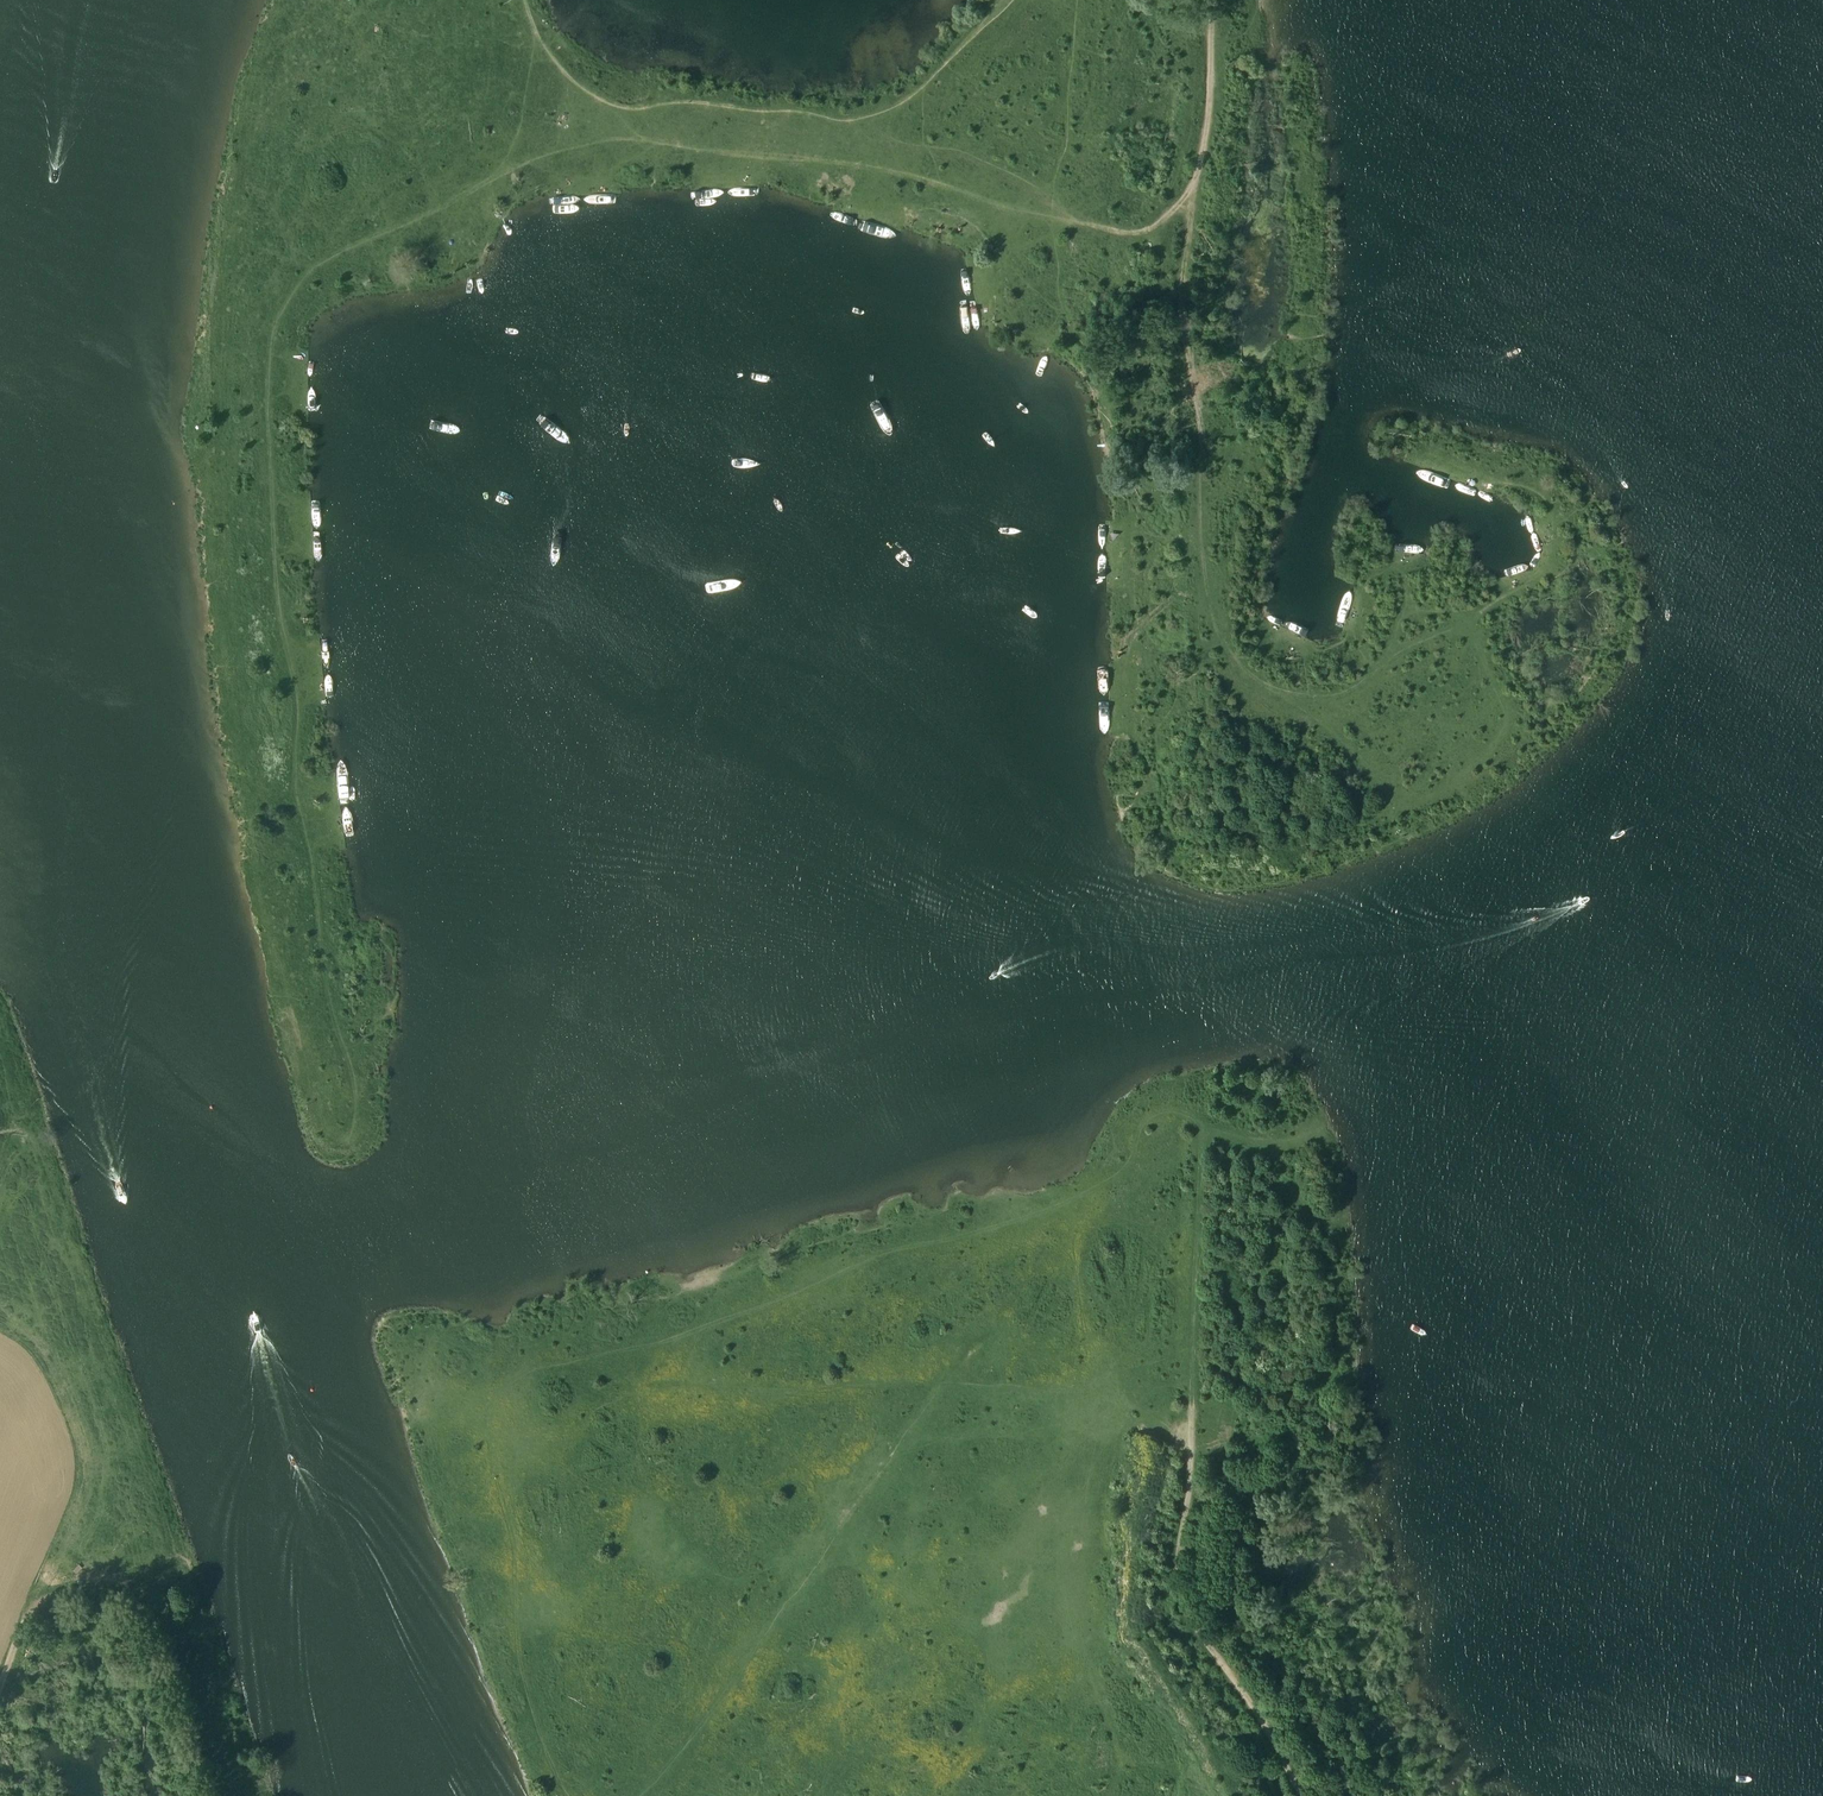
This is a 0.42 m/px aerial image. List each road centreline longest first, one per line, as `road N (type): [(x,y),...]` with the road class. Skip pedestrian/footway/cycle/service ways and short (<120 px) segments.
road 1 (track): [(0,1694),(27,1622),(49,1597),(90,1586),(125,1593),(154,1619),(211,1795)]
road 2 (track): [(1212,0),(1208,112),(1183,285),(1189,349)]

